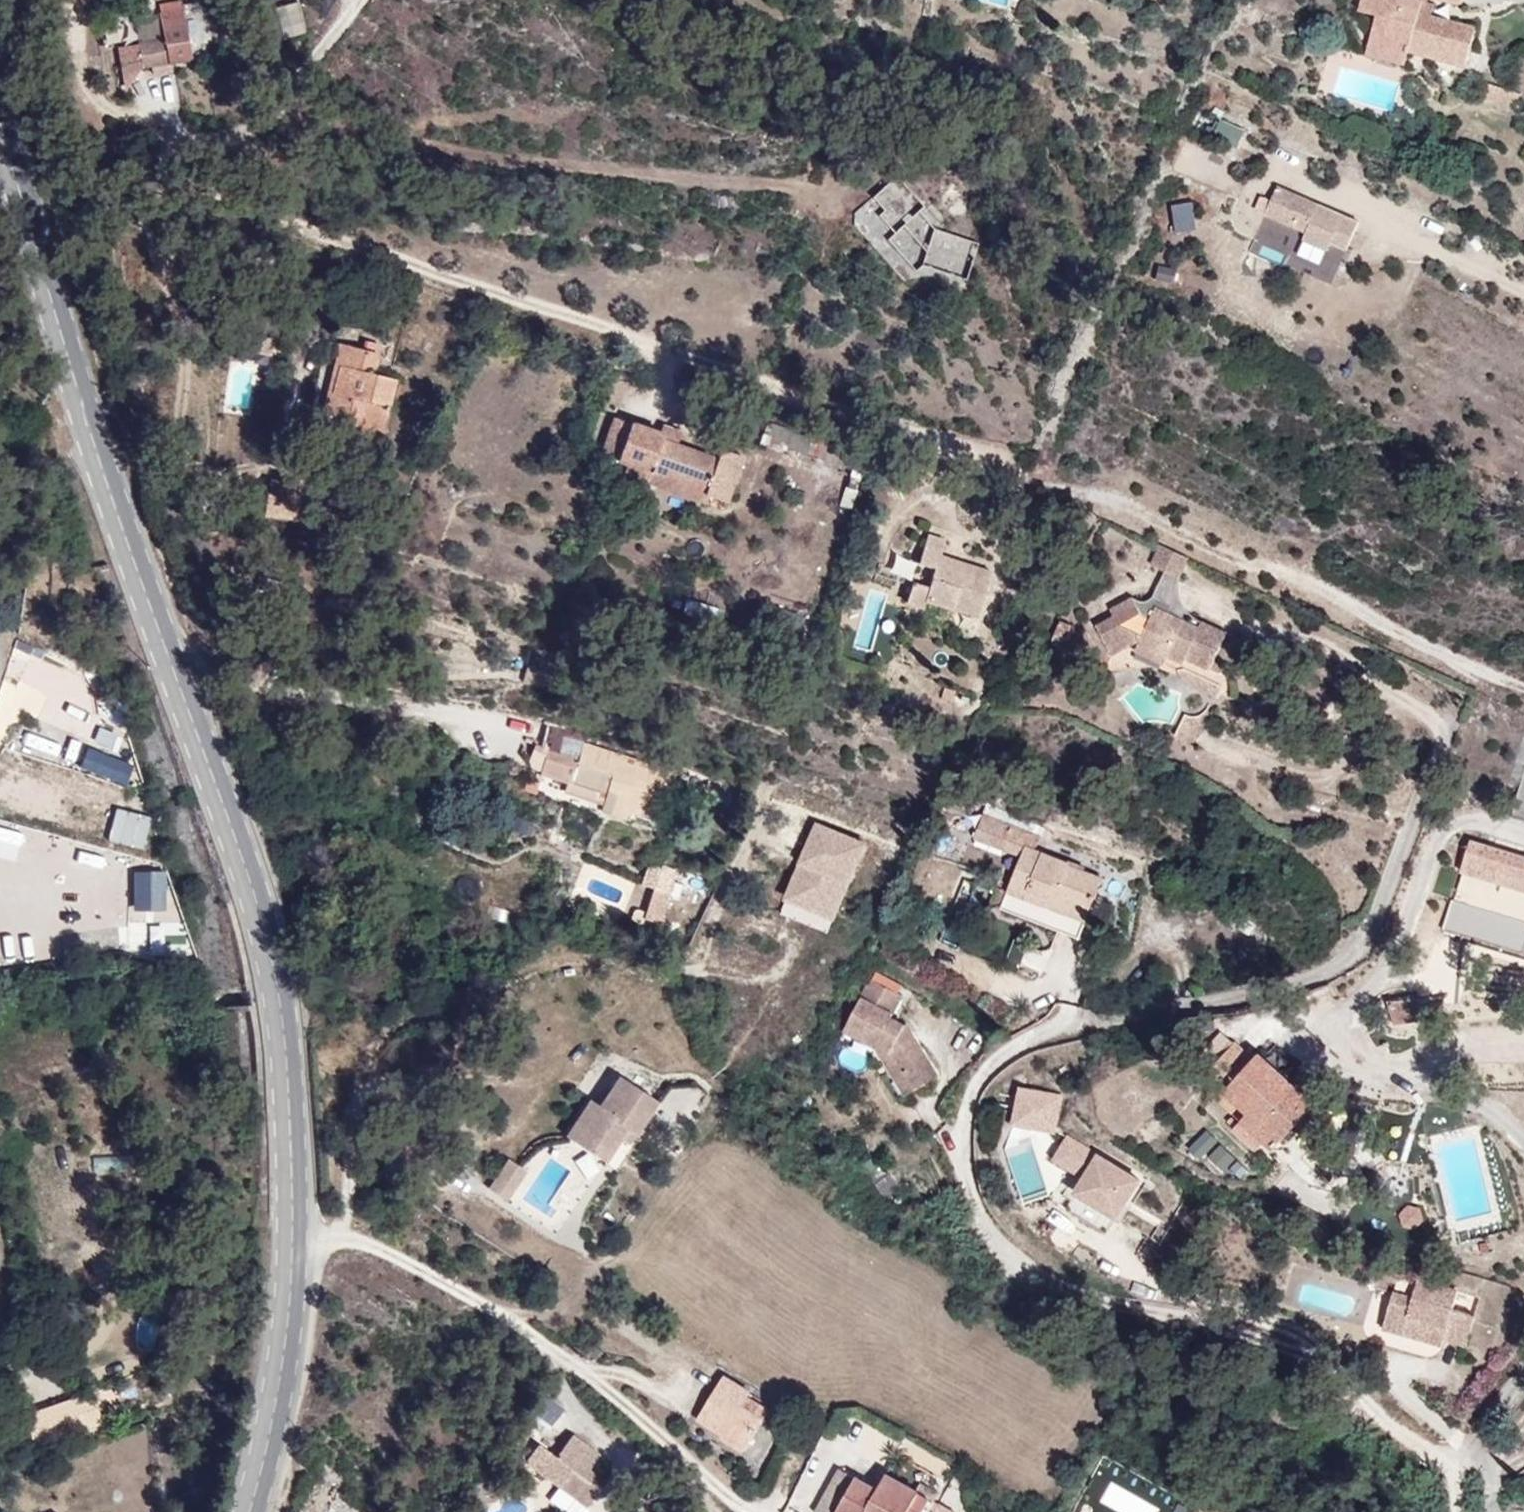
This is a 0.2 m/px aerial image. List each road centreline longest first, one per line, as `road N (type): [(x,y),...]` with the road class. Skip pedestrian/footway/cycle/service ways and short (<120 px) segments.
road 1 (primary): [(247,1511),(285,1361),(295,1238),(281,1003),(258,903),(87,415),(0,125)]

